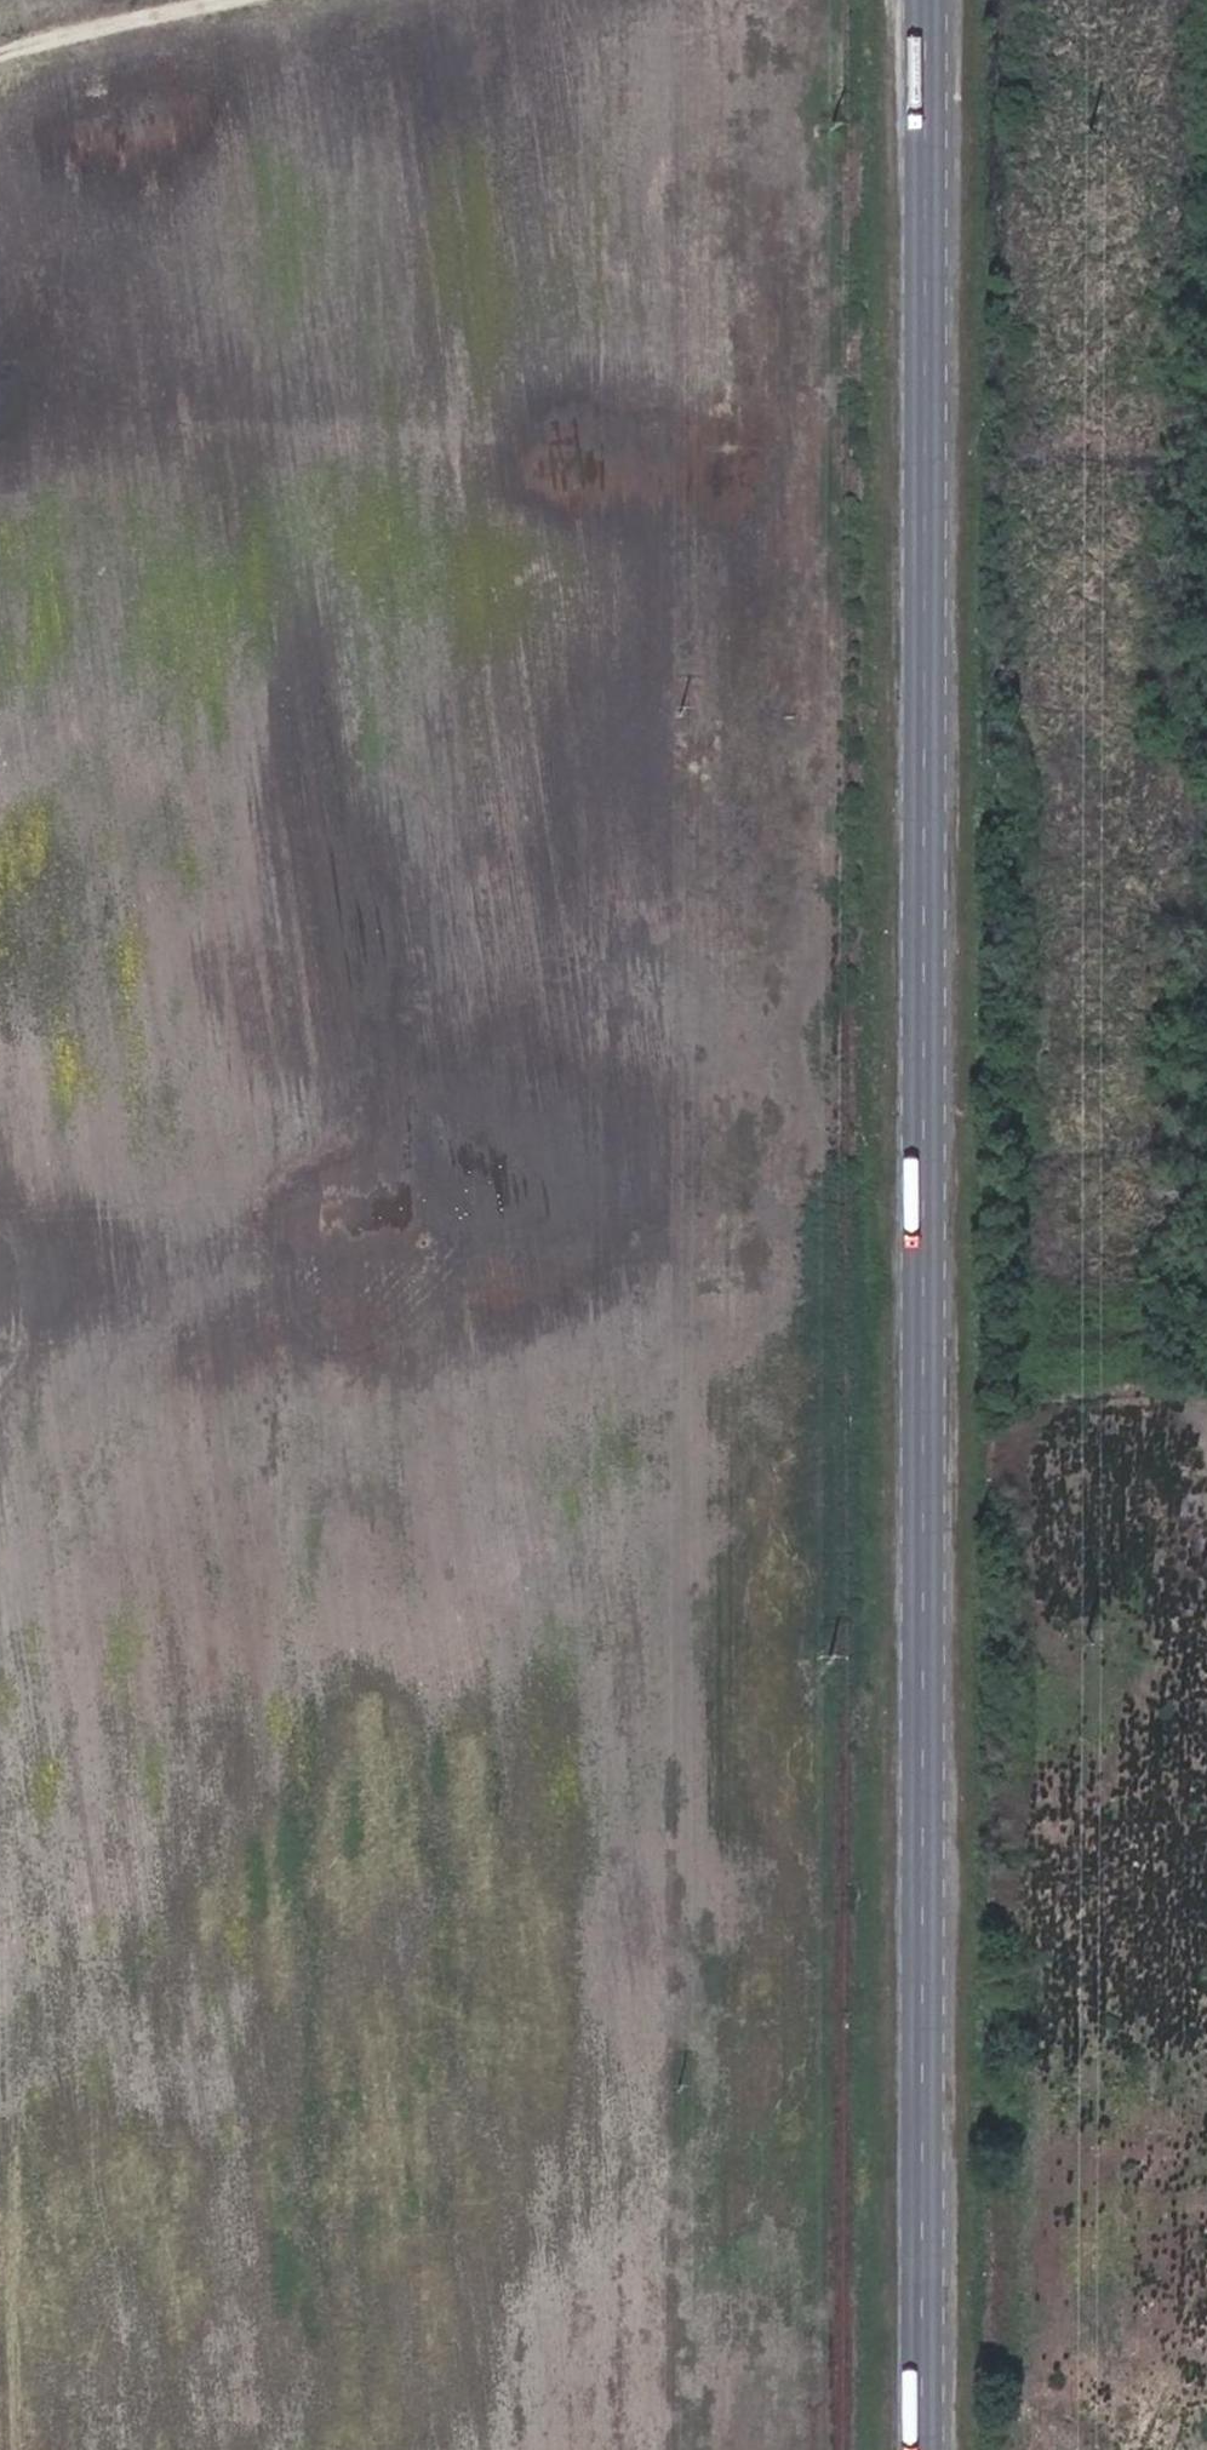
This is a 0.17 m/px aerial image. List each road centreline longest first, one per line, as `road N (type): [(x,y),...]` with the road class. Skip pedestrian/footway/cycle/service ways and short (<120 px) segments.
road 1 (secondary): [(931,0),(933,2449)]
road 2 (track): [(0,54),(76,31),(249,0)]

